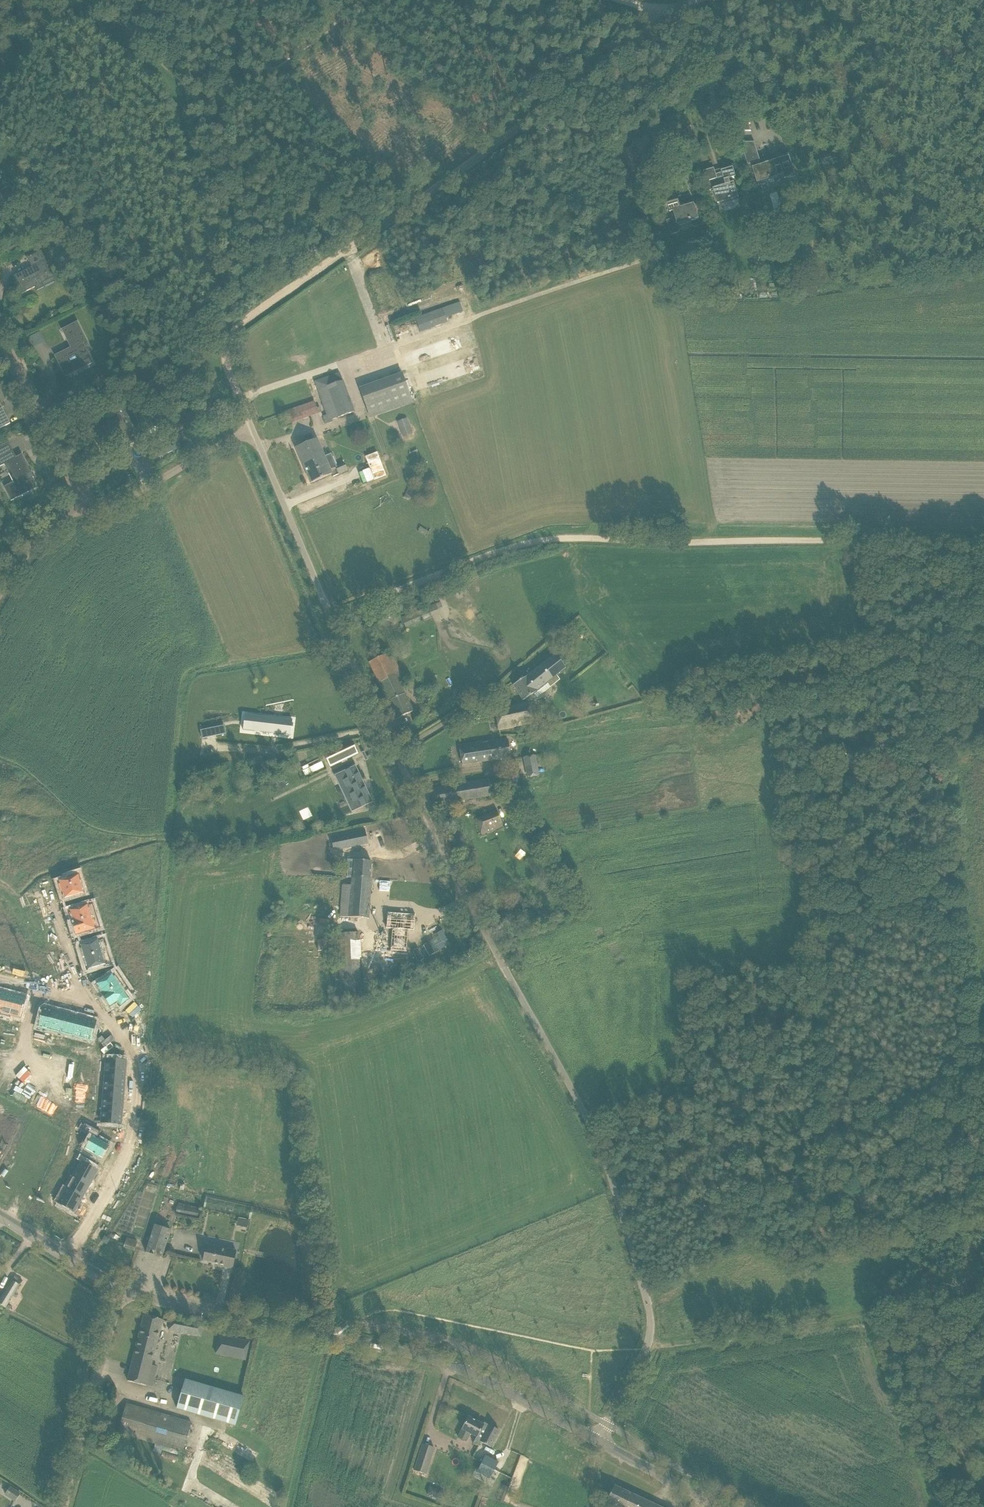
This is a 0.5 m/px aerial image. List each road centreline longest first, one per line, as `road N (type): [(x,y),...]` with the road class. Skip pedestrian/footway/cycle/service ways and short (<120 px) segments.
road 1 (unclassified): [(598,1440),(651,1325),(603,1152),(361,681),(251,430)]
road 2 (track): [(332,617),(512,546),(553,539),(983,540)]
road 3 (track): [(227,337),(668,20)]
road 4 (tertiary): [(598,1440),(442,1361),(124,1289)]
road 5 (track): [(645,1347),(930,1300),(983,1283)]
road 6 (residential): [(68,1260),(127,1154),(136,1075),(132,1051),(81,994)]
road 7 (unclassified): [(62,1506),(124,1289)]
road 8 (residential): [(78,507),(71,471),(0,325)]
road 9 (residential): [(78,507),(105,509),(251,430)]
road 10 (tertiary): [(721,1506),(598,1440)]

